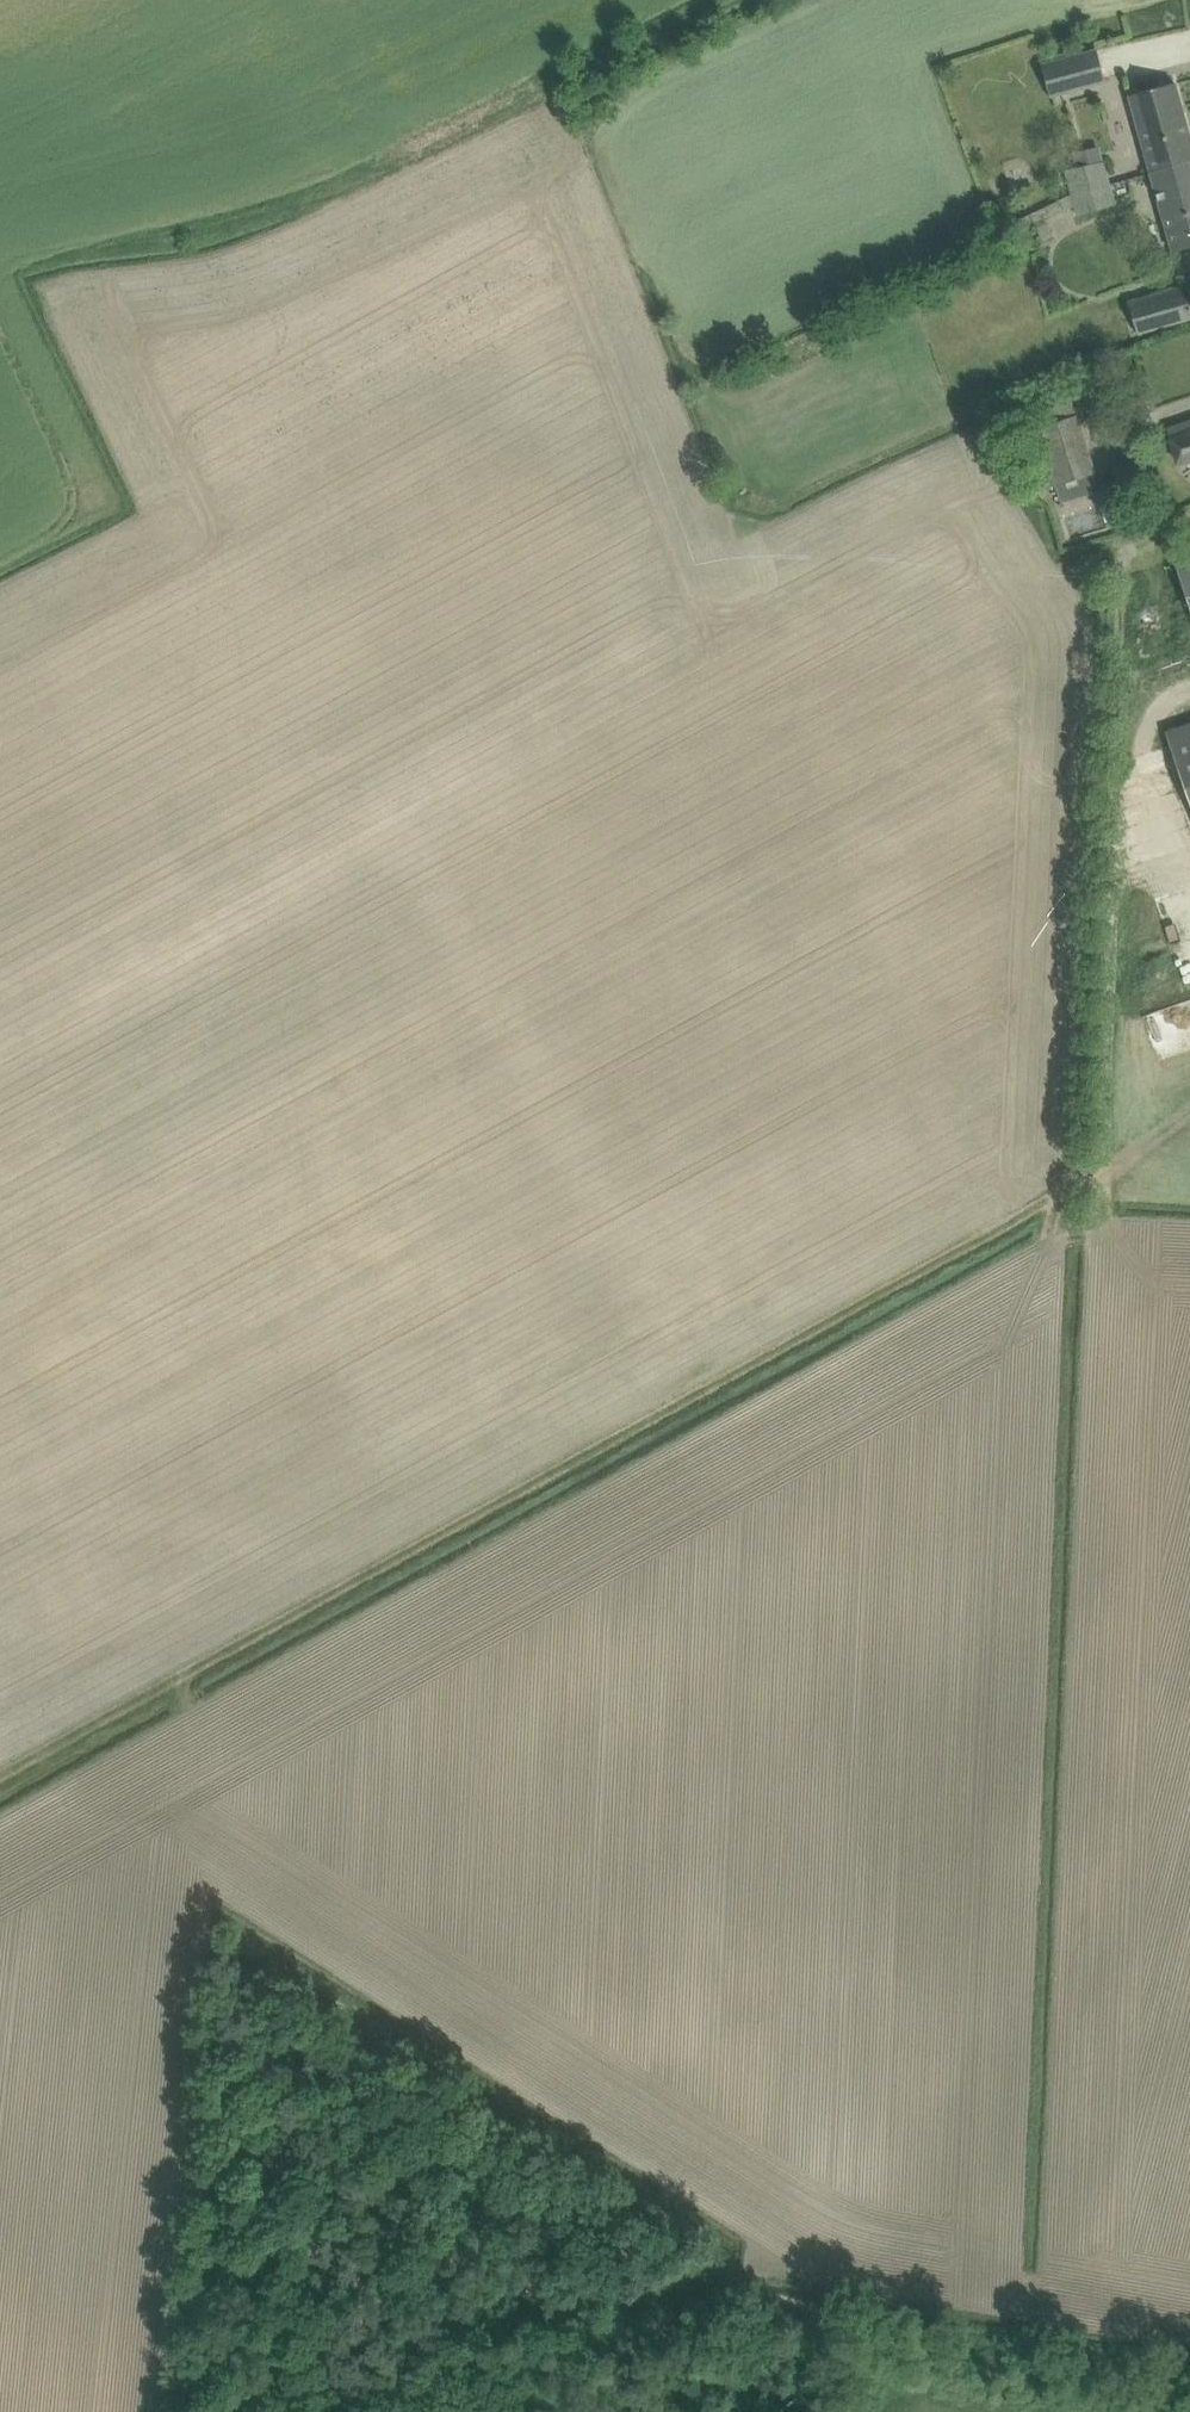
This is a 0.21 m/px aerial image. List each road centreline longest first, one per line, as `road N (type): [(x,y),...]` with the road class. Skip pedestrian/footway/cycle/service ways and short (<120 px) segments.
road 1 (track): [(0,1790),(1102,1178),(1123,772)]

